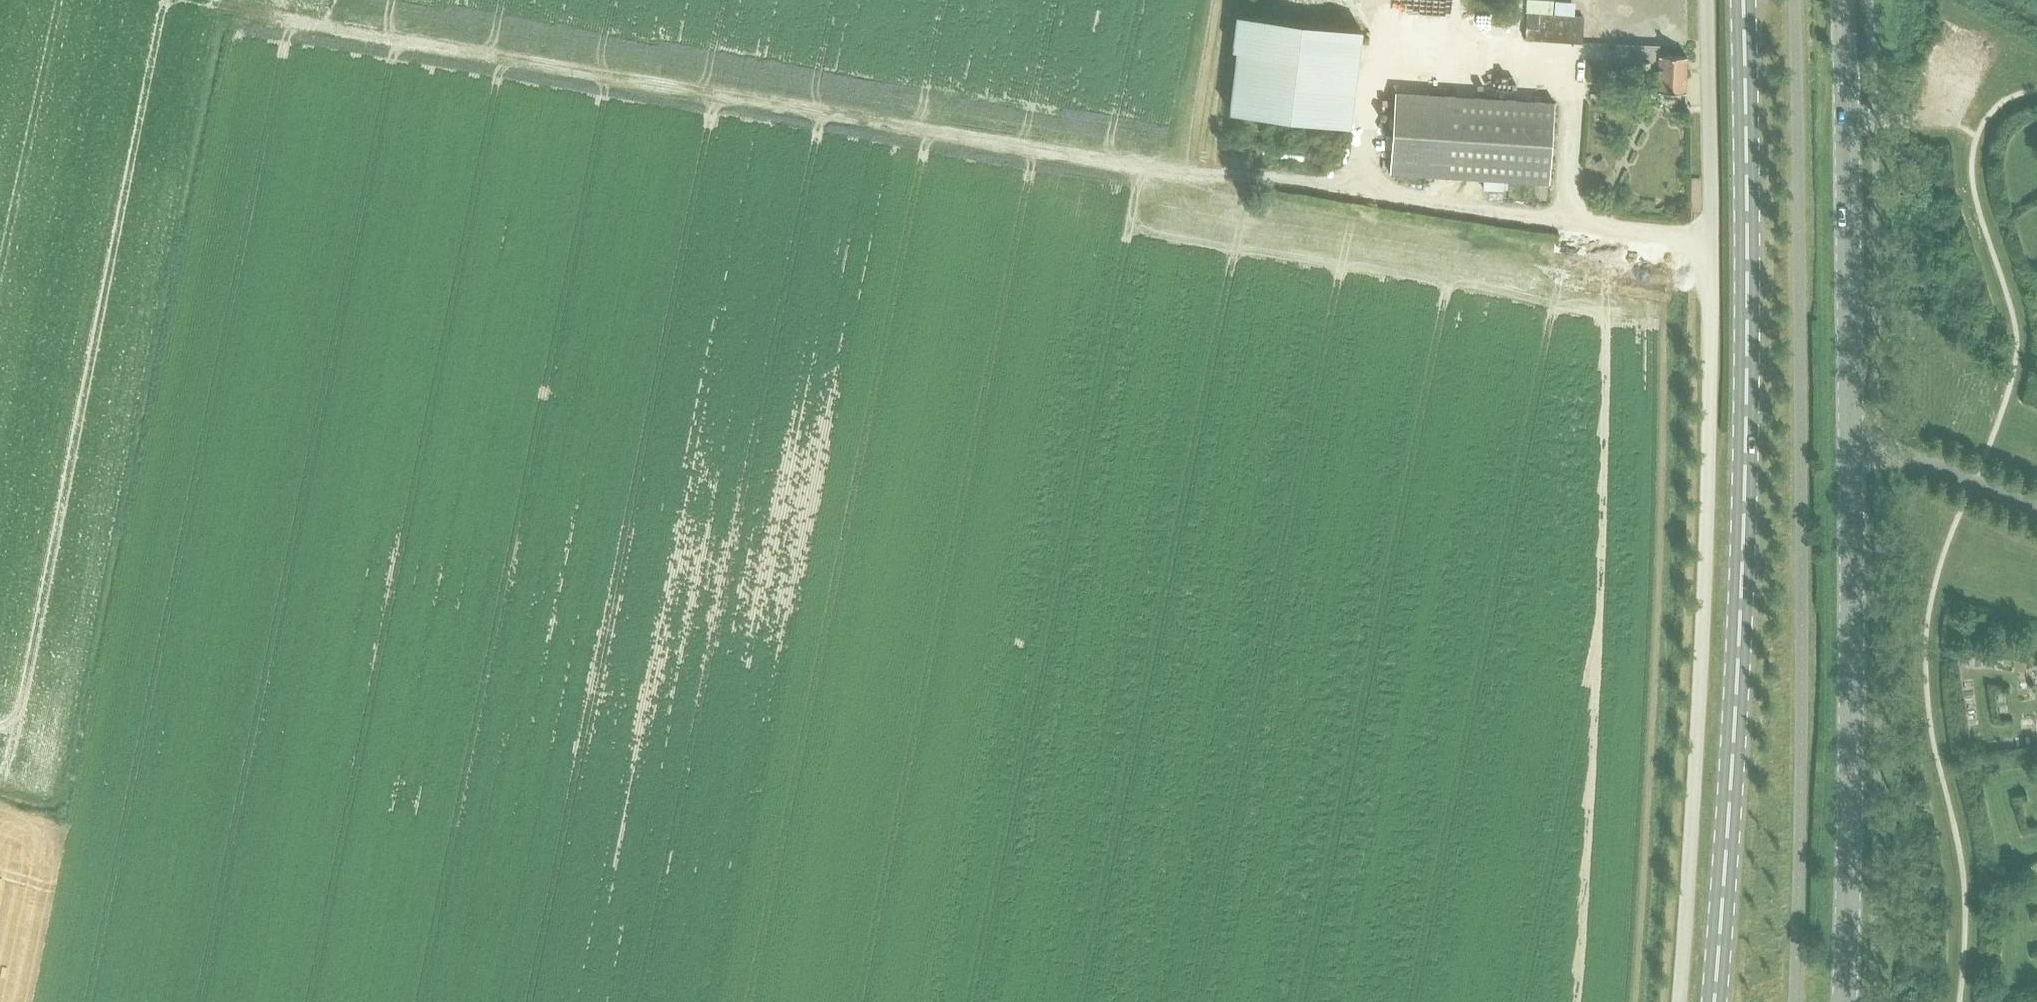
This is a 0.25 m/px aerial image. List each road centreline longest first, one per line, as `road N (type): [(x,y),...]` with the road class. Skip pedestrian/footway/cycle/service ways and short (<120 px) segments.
road 1 (secondary): [(1746,0),(1746,588),(1717,1001)]
road 2 (unclassified): [(1680,1001),(1710,424),(1704,0)]
road 3 (unclassified): [(1848,1001),(1853,596),(1845,50)]

